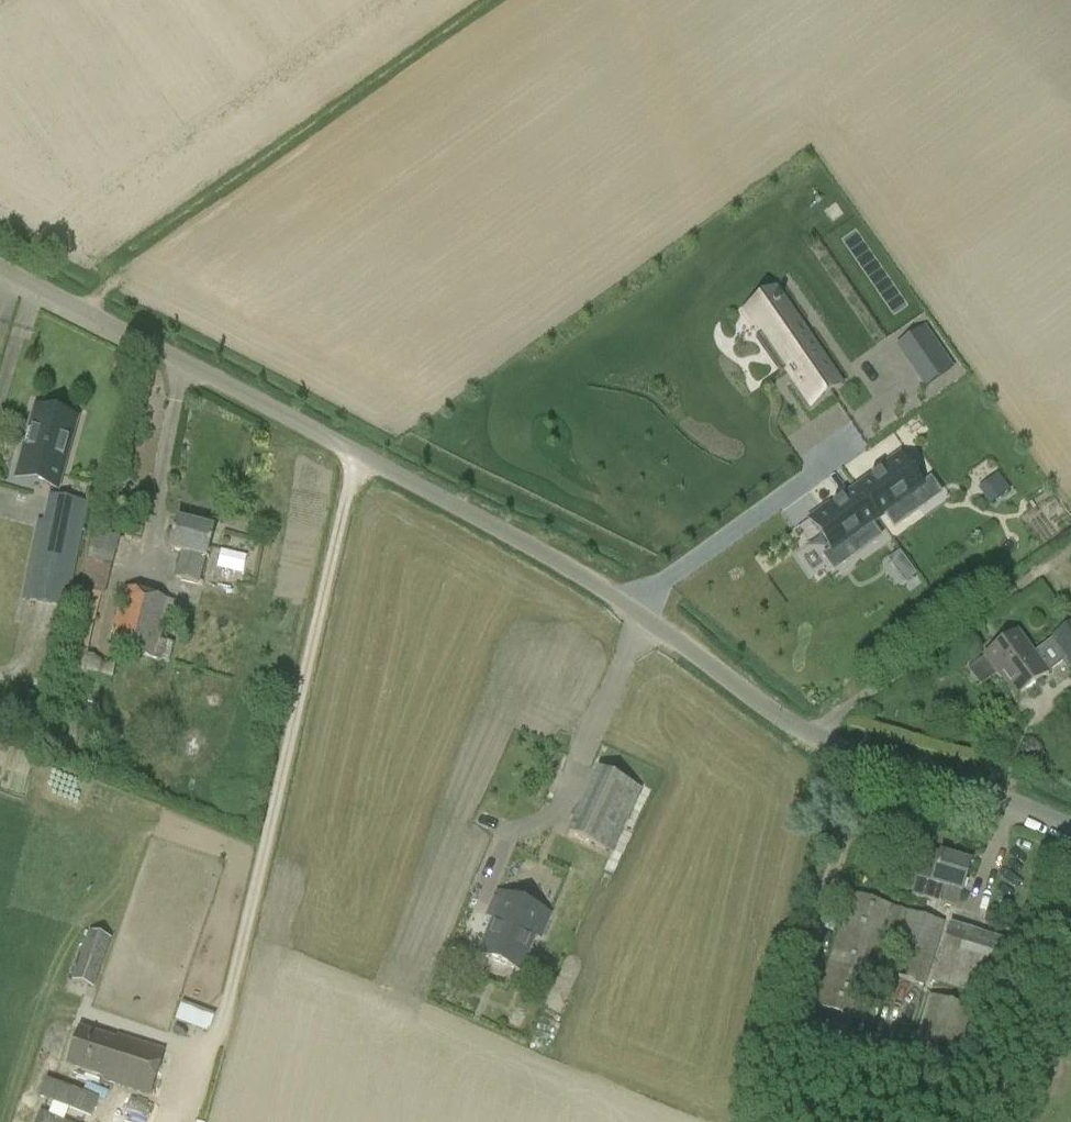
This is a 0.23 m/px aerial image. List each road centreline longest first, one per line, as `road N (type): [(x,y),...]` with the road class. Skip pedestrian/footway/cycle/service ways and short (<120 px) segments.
road 1 (unclassified): [(1070,828),(813,736),(536,546),(0,266)]

